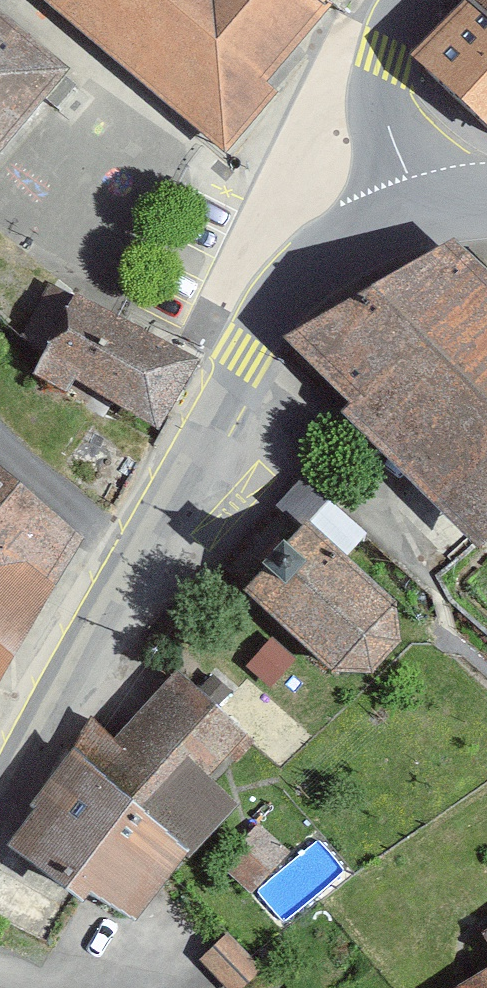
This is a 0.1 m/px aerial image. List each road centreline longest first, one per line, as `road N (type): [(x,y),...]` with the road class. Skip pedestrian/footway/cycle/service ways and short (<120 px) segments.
road 1 (tertiary): [(419,211),(322,255),(244,347),(0,810)]
road 2 (tertiary): [(419,0),(386,85),(387,114),(419,211)]

